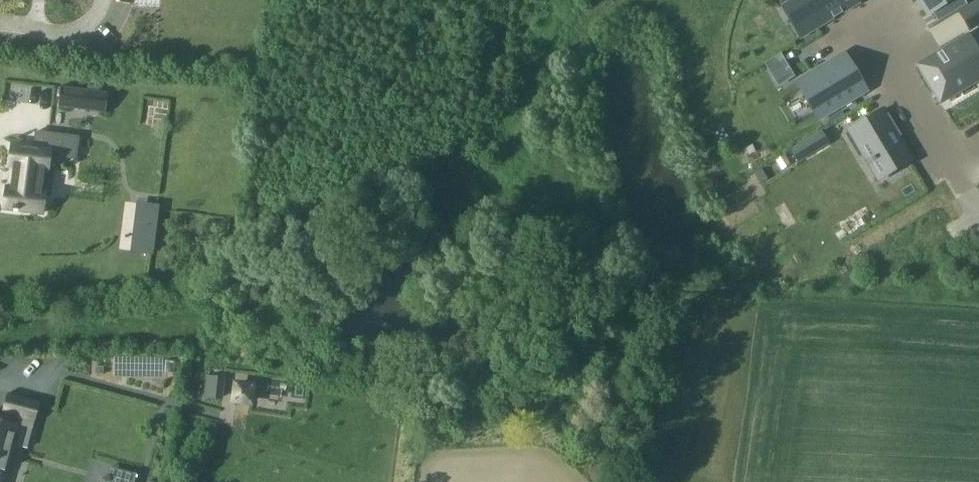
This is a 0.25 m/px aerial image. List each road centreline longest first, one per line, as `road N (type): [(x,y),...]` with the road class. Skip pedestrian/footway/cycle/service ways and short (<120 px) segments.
road 1 (residential): [(978,211),(864,27)]

